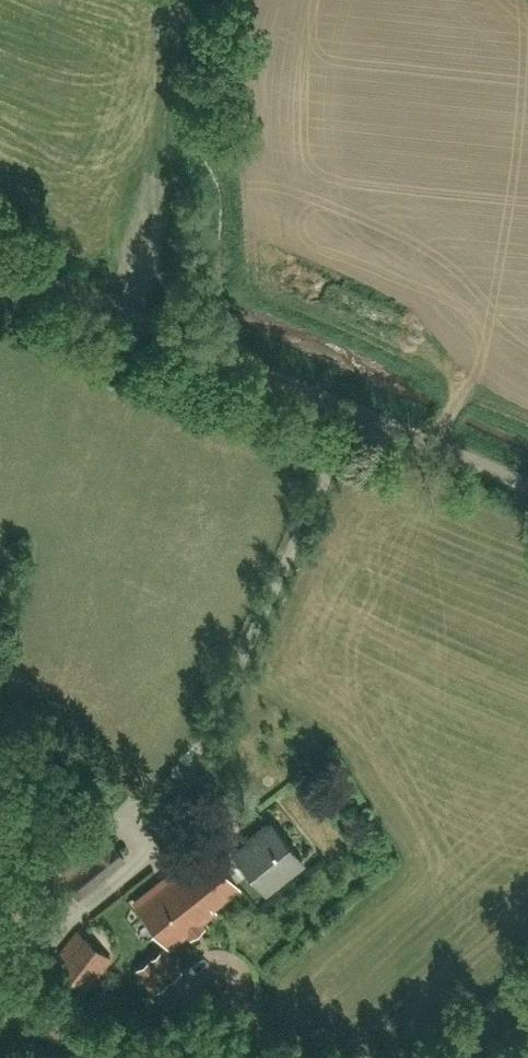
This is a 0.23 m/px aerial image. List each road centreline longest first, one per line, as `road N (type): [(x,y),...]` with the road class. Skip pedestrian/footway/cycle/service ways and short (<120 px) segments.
road 1 (residential): [(357,418),(156,838)]
road 2 (residential): [(0,267),(357,418)]
road 3 (residential): [(357,418),(527,490)]

